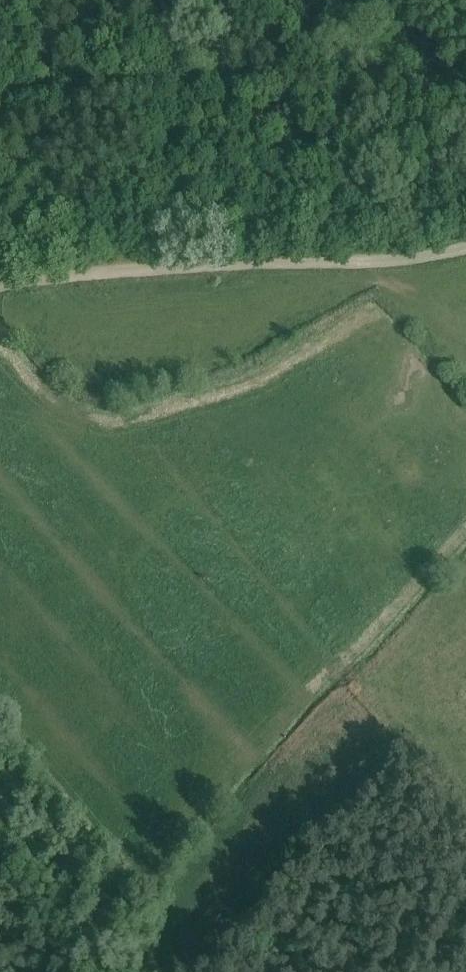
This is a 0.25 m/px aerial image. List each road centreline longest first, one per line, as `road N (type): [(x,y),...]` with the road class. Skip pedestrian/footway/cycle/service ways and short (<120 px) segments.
road 1 (track): [(0,289),(107,272),(390,261),(465,243)]

